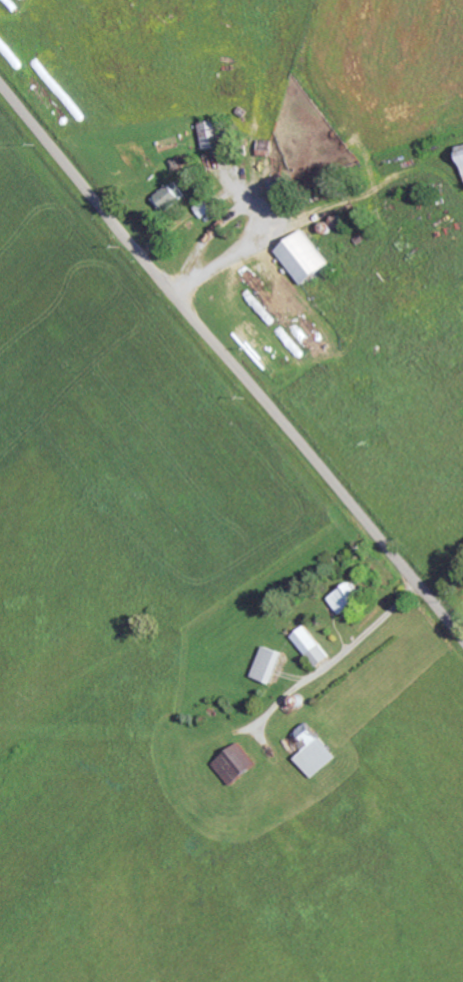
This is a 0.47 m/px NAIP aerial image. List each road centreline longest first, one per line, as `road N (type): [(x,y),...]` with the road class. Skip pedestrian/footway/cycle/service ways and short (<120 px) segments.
road 1 (residential): [(462,640),(0,82)]

